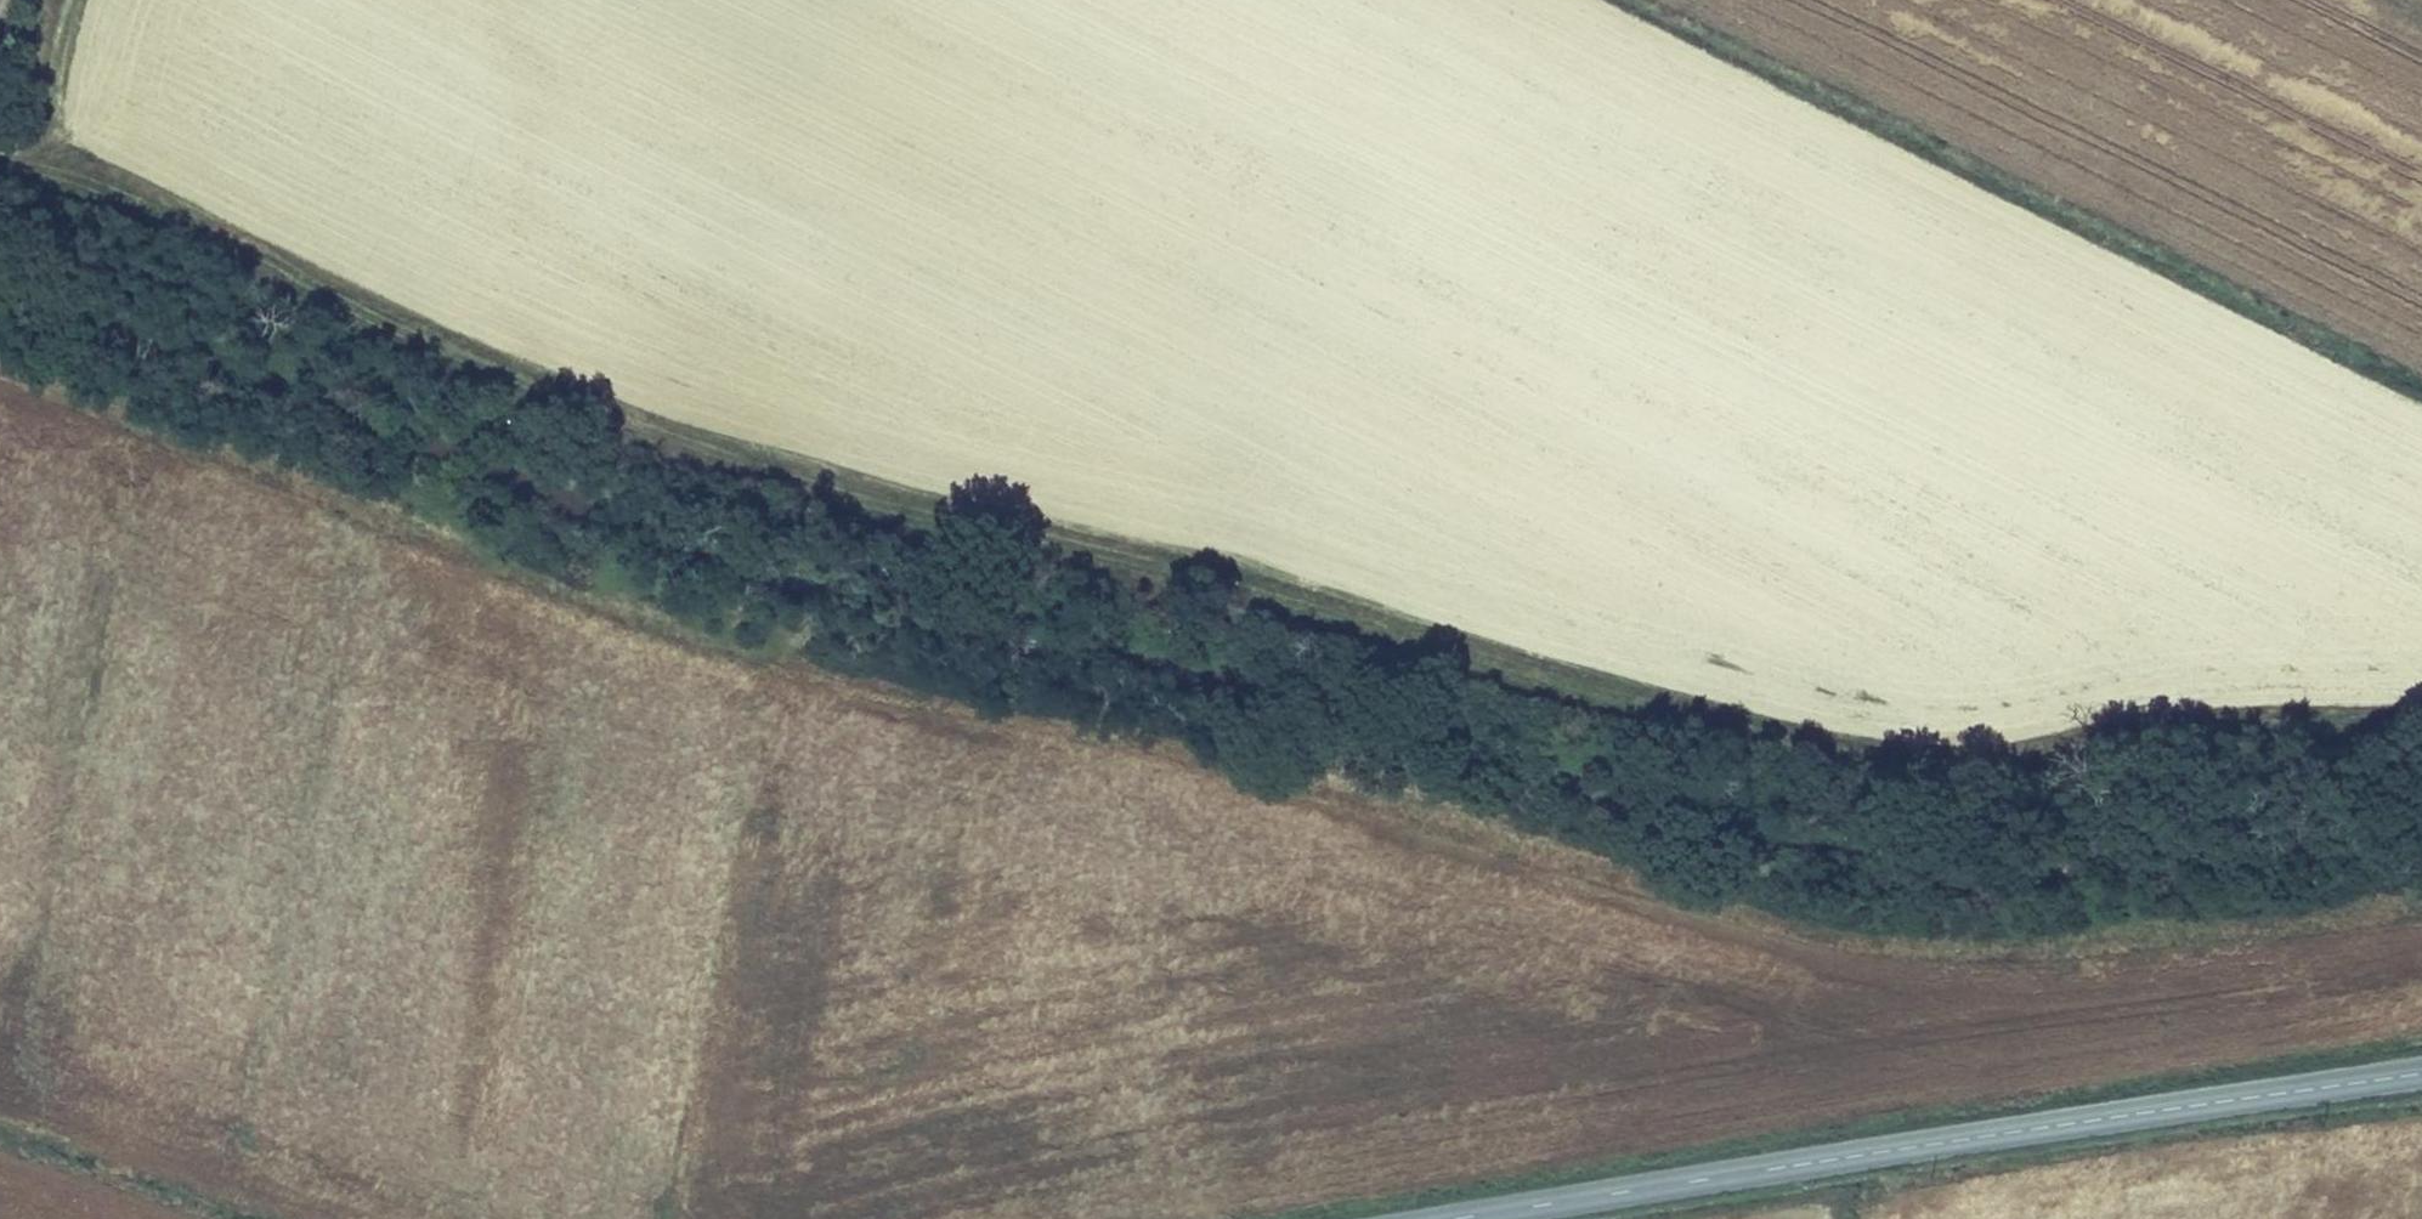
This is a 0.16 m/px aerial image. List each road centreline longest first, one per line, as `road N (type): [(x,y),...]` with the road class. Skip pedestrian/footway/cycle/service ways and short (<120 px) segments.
road 1 (tertiary): [(1461,1218),(2421,1064)]

